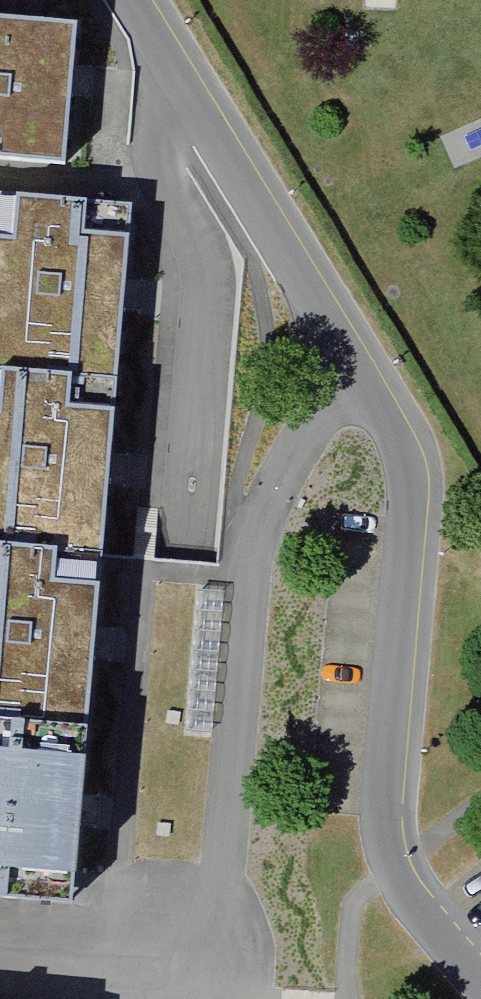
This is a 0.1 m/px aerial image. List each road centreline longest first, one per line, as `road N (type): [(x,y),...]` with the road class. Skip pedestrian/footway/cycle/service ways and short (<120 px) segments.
road 1 (residential): [(349,380),(260,524),(213,991),(0,971)]
road 2 (residential): [(349,380),(410,465),(379,850),(389,874),(480,985)]
road 3 (residential): [(121,0),(349,380)]

